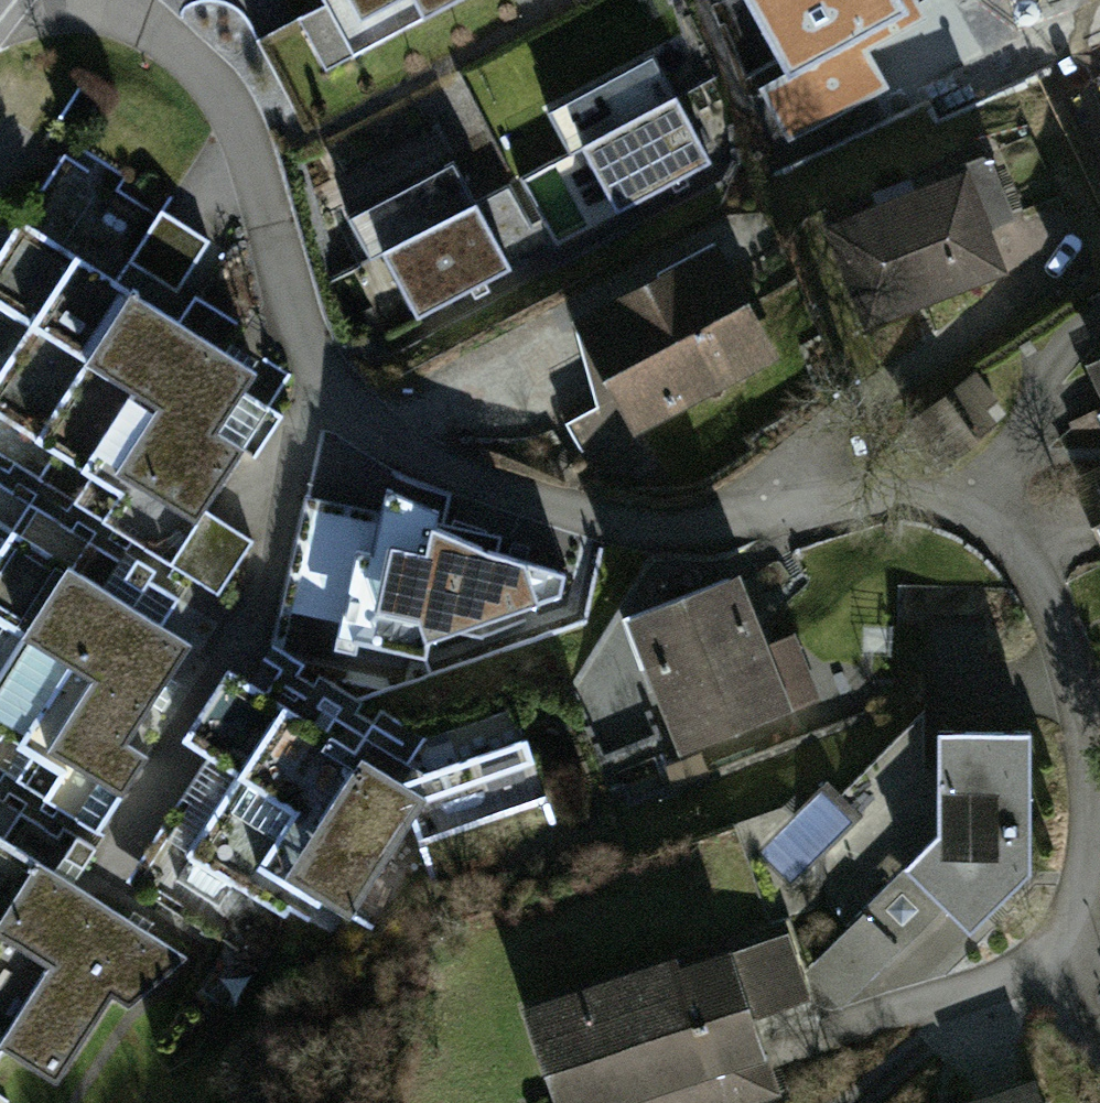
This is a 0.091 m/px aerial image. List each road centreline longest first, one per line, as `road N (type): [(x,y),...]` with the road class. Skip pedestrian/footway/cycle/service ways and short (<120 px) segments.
road 1 (residential): [(970,526),(1038,612),(1077,739),(1069,970),(940,1034),(845,1102)]
road 2 (residential): [(310,385),(397,448),(514,500),(661,526),(862,508),(970,526)]
road 3 (residential): [(310,385),(258,554),(87,867)]
road 4 (residential): [(106,0),(241,110),(310,385)]
road 5 (residential): [(970,526),(1074,345),(1099,334)]

